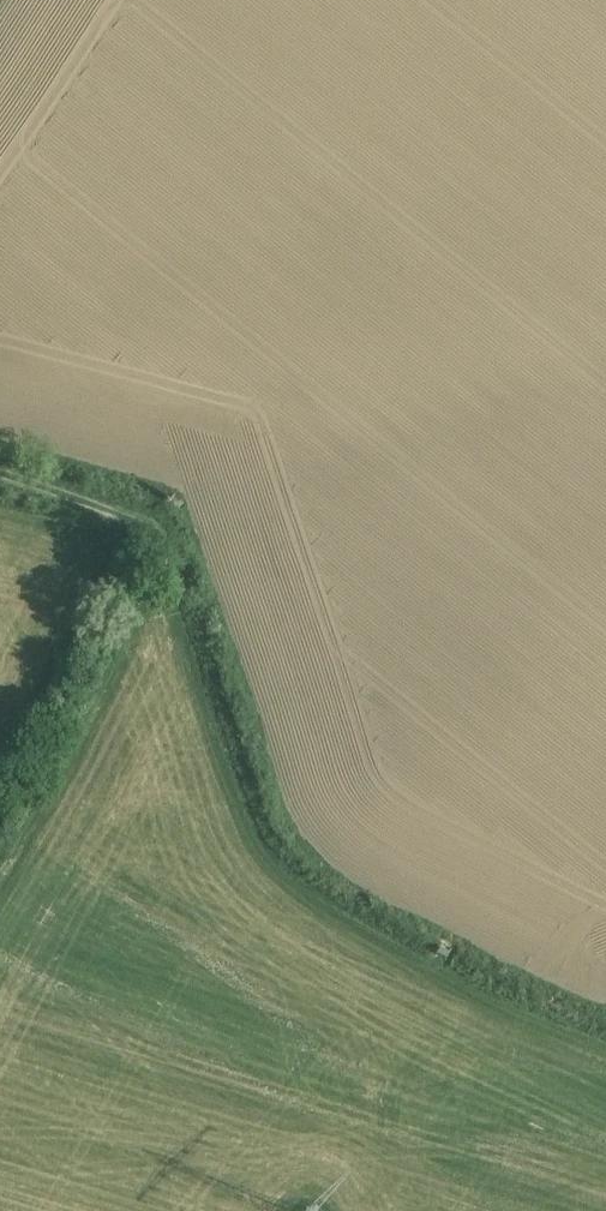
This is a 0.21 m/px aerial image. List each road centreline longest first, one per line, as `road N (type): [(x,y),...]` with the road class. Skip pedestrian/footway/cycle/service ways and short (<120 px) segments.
road 1 (track): [(0,478),(140,518)]

